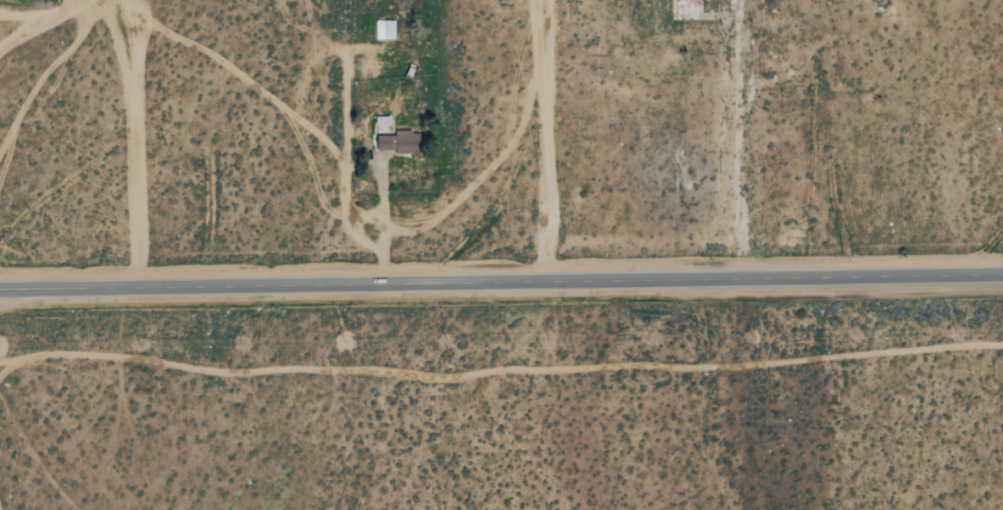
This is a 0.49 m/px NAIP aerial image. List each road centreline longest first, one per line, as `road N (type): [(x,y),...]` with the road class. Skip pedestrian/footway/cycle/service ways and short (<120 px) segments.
road 1 (primary): [(1002,275),(0,289)]
road 2 (track): [(545,255),(546,0)]
road 3 (residential): [(388,284),(381,255),(355,235),(346,203),(346,57)]

